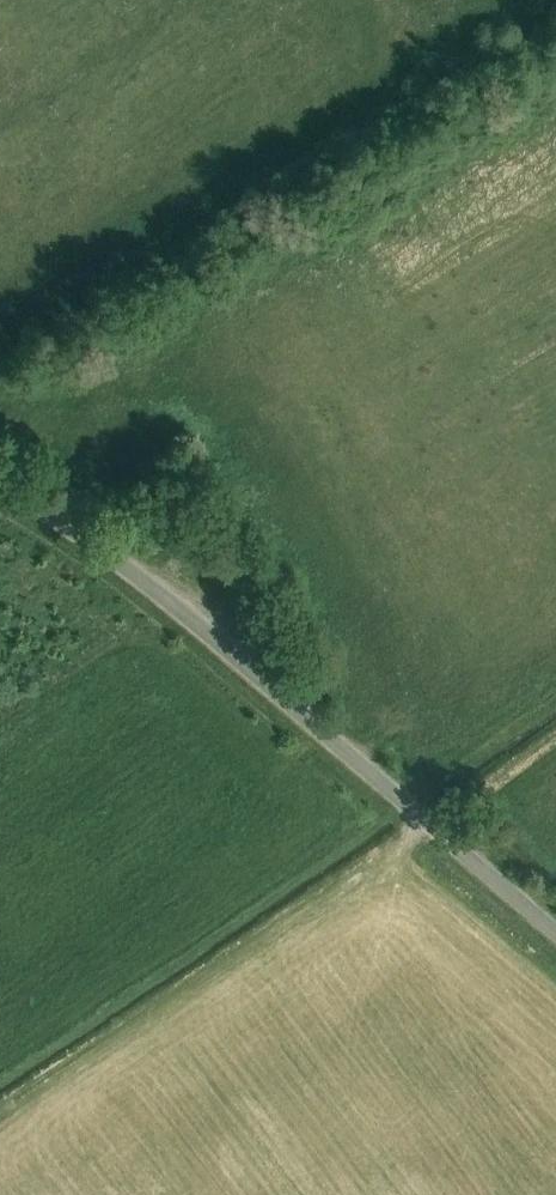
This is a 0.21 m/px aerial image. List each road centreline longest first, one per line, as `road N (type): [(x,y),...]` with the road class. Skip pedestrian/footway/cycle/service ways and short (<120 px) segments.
road 1 (unclassified): [(555,930),(96,542),(0,484)]
road 2 (track): [(426,818),(0,1107)]

